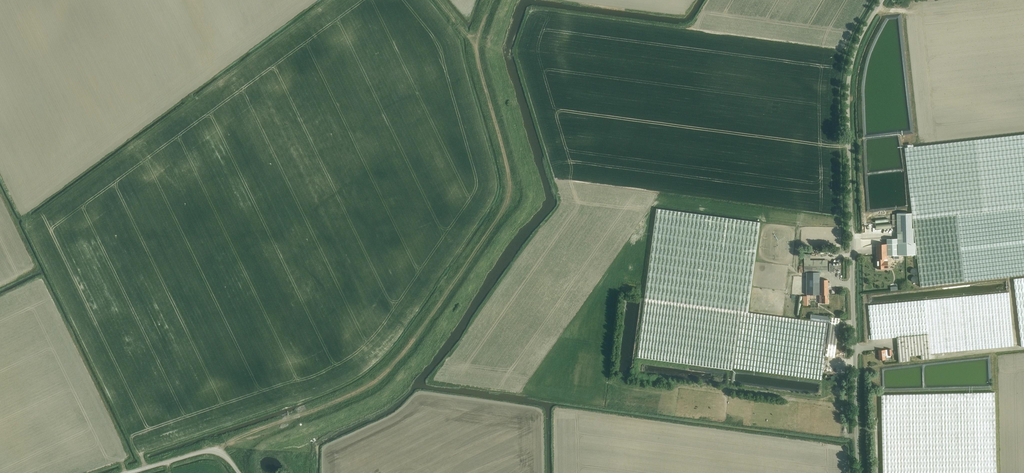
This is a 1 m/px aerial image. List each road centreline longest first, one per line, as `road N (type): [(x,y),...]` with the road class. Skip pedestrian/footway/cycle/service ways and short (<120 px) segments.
road 1 (unclassified): [(859,472),(849,78),(857,43),(882,0)]

